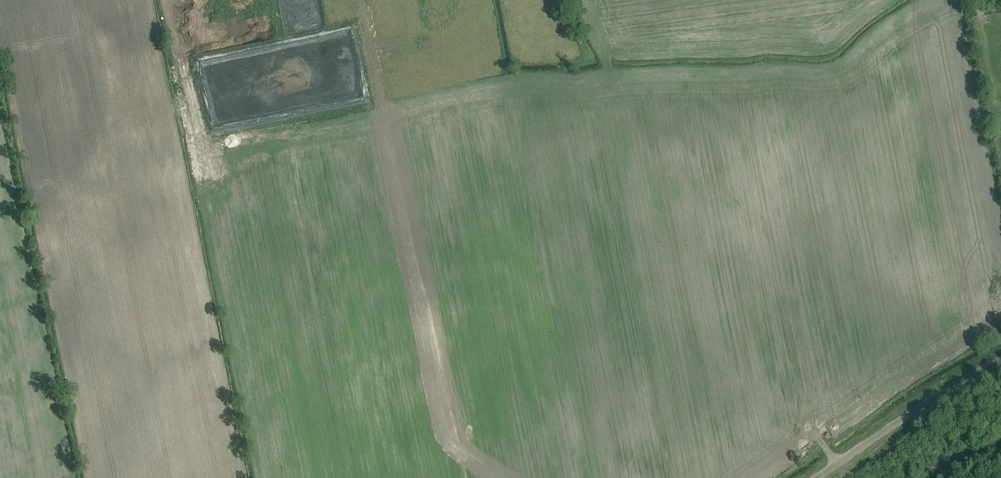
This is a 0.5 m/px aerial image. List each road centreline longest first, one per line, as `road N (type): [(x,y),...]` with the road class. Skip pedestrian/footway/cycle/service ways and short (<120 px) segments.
road 1 (unclassified): [(818,477),(1000,361)]

